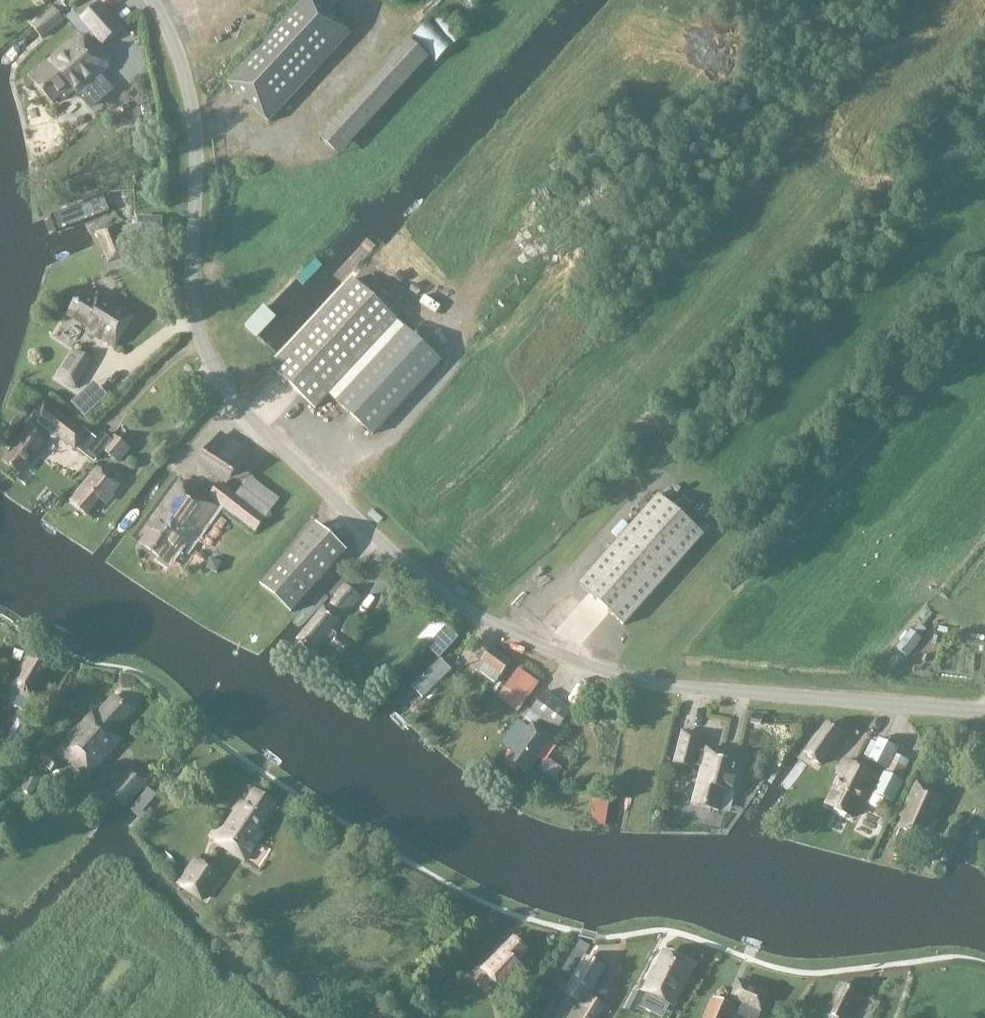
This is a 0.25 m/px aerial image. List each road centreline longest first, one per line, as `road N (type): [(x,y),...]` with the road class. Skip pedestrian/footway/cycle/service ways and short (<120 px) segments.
road 1 (unclassified): [(984,716),(661,690),(557,659),(427,584),(239,409),(203,352),(192,275),(191,101),(150,0)]

